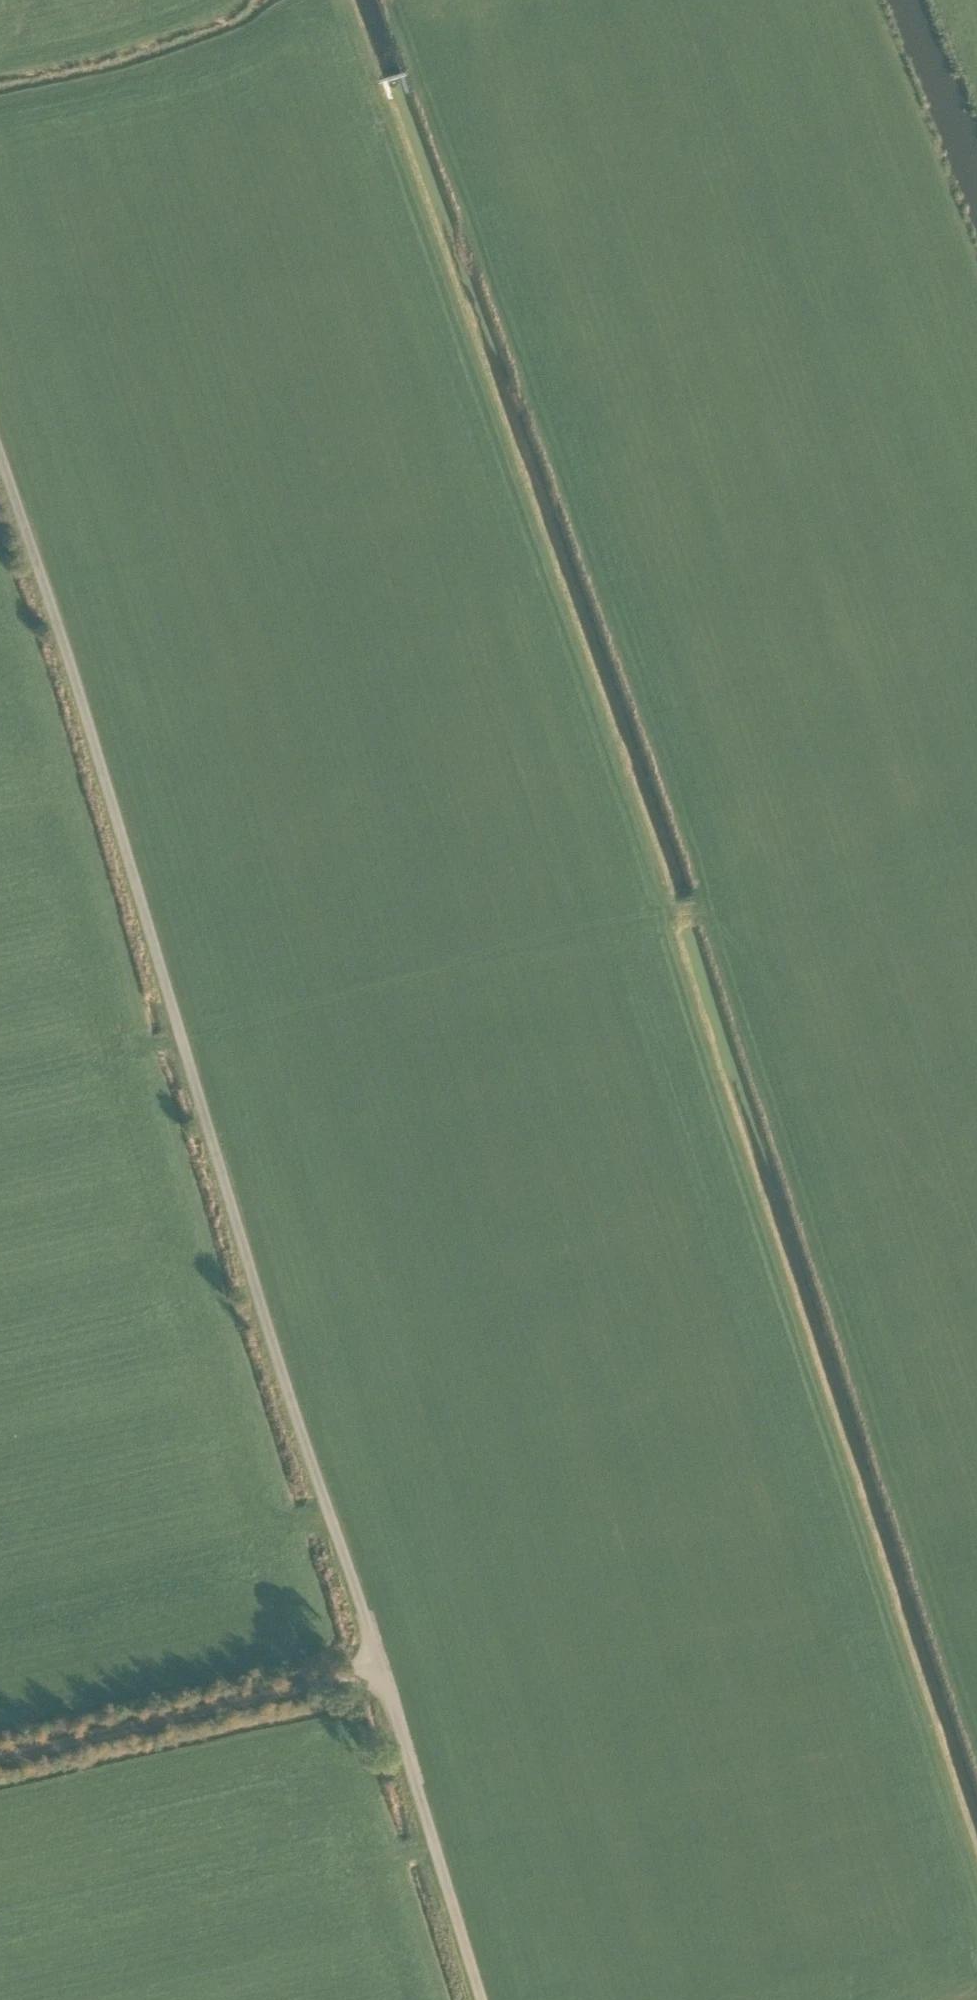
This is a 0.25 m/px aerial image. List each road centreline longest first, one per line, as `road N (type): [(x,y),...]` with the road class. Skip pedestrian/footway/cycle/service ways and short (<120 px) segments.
road 1 (track): [(379,1670),(0,1757)]

